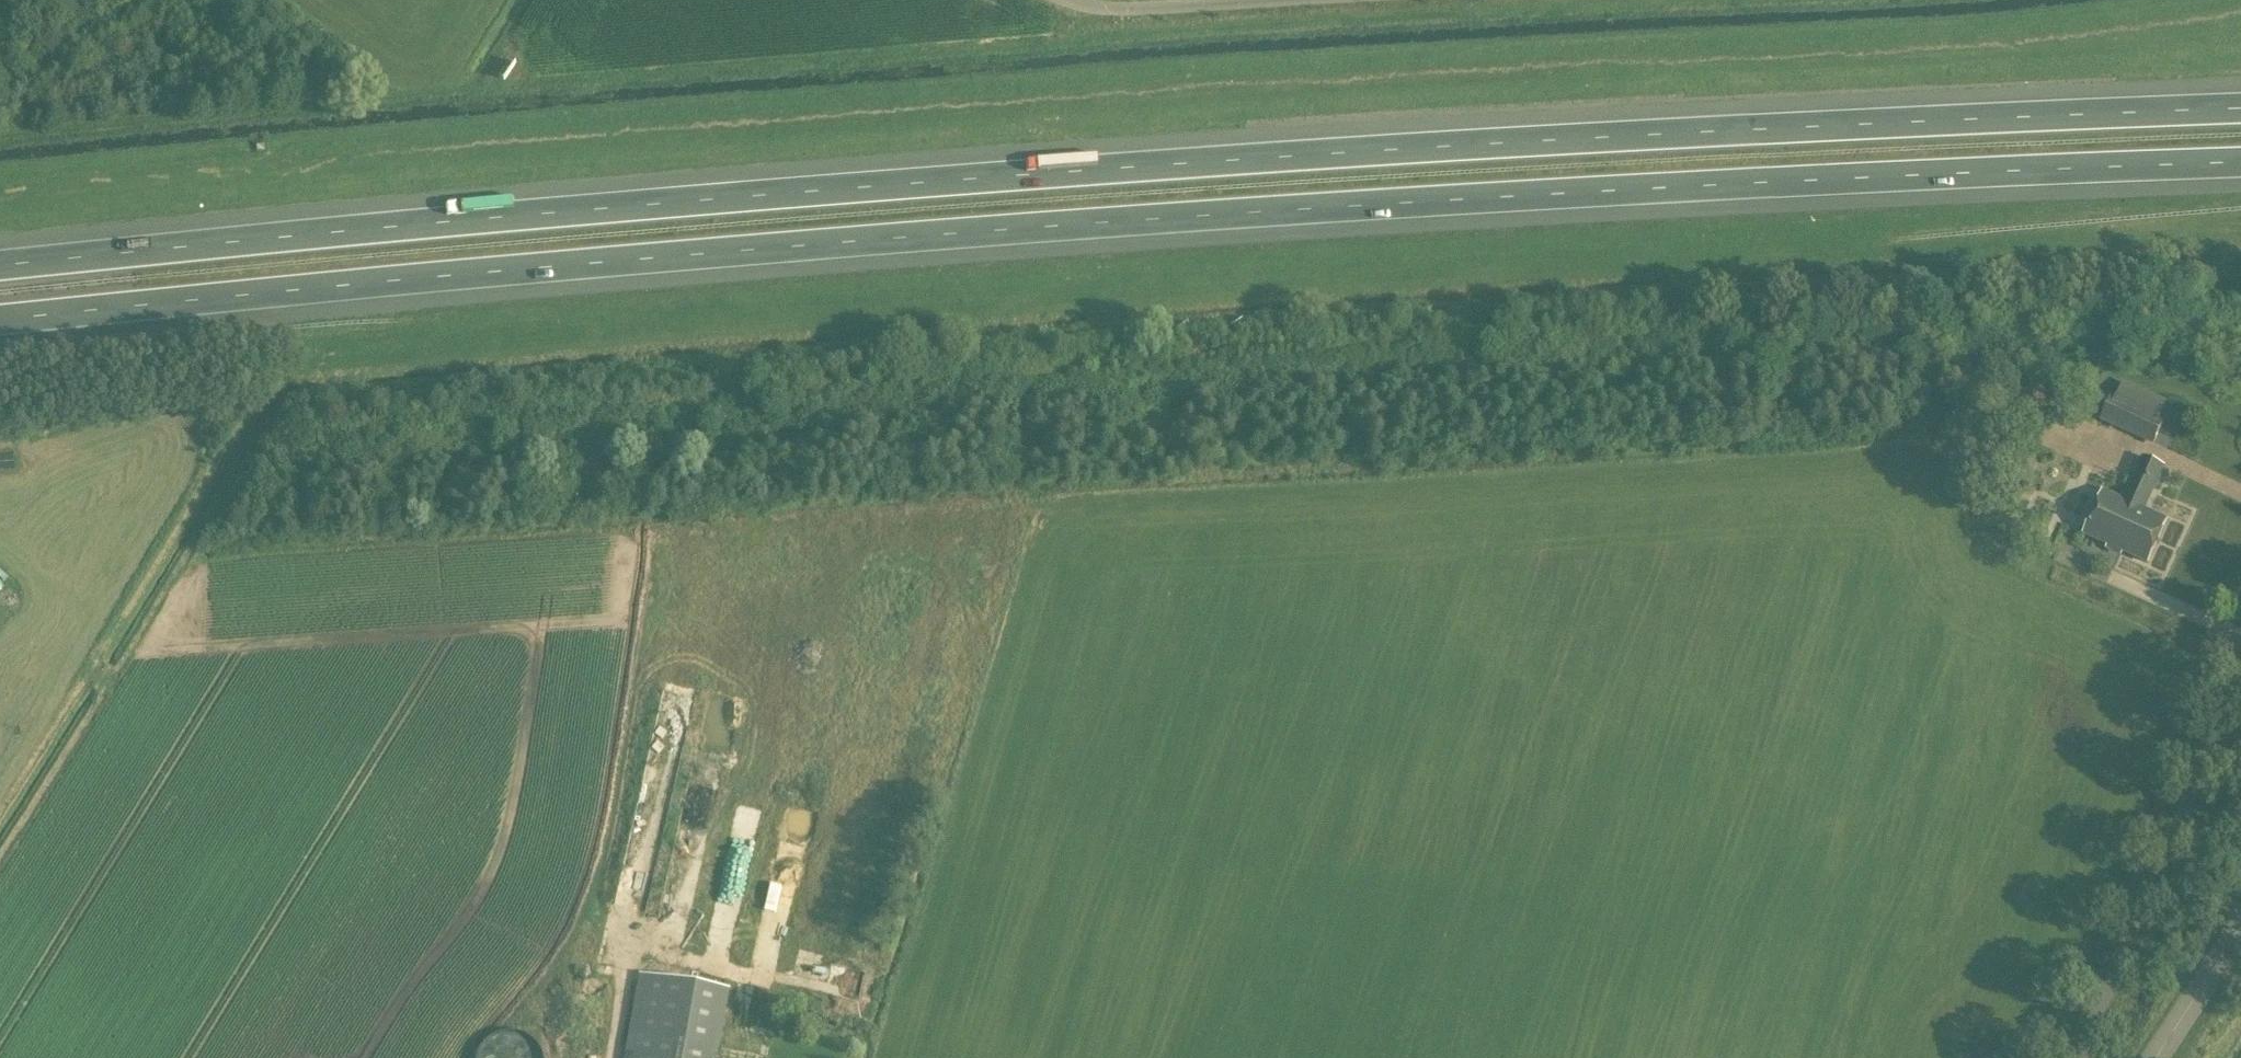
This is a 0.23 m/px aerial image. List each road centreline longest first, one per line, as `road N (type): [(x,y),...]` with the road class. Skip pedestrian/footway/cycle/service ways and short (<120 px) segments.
road 1 (motorway): [(2240,109),(1078,171),(0,269)]
road 2 (motorway): [(0,320),(1077,225),(2240,163)]
road 3 (unclassified): [(1309,0),(1133,10),(1070,0)]
road 4 (tertiary): [(2152,1057),(2240,917)]

